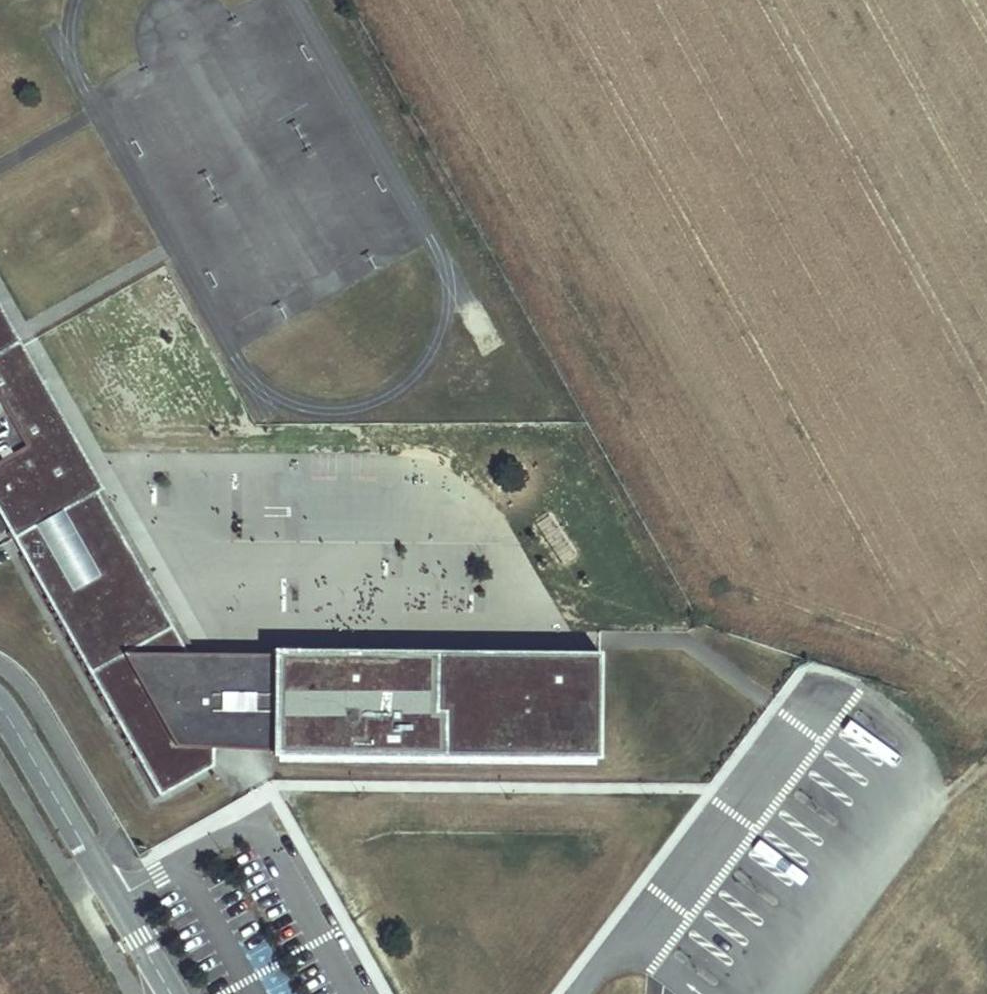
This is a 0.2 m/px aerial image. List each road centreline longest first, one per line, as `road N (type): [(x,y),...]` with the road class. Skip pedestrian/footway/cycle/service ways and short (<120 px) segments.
road 1 (residential): [(0,702),(174,993)]

